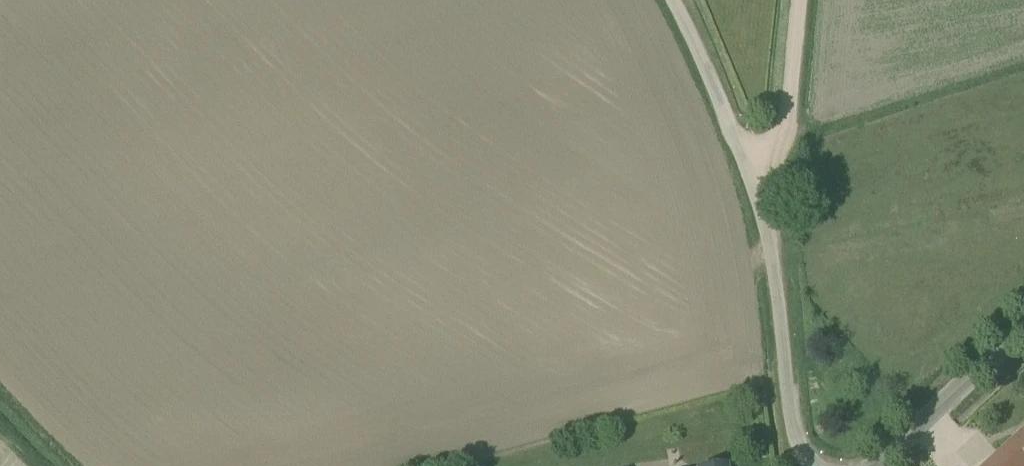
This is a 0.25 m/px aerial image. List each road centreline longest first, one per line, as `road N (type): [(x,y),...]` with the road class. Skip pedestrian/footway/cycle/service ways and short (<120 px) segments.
road 1 (unclassified): [(813,465),(794,437),(762,206),(670,0)]
road 2 (track): [(794,0),(777,180),(762,206)]
road 3 (unclassified): [(875,465),(1023,318)]

